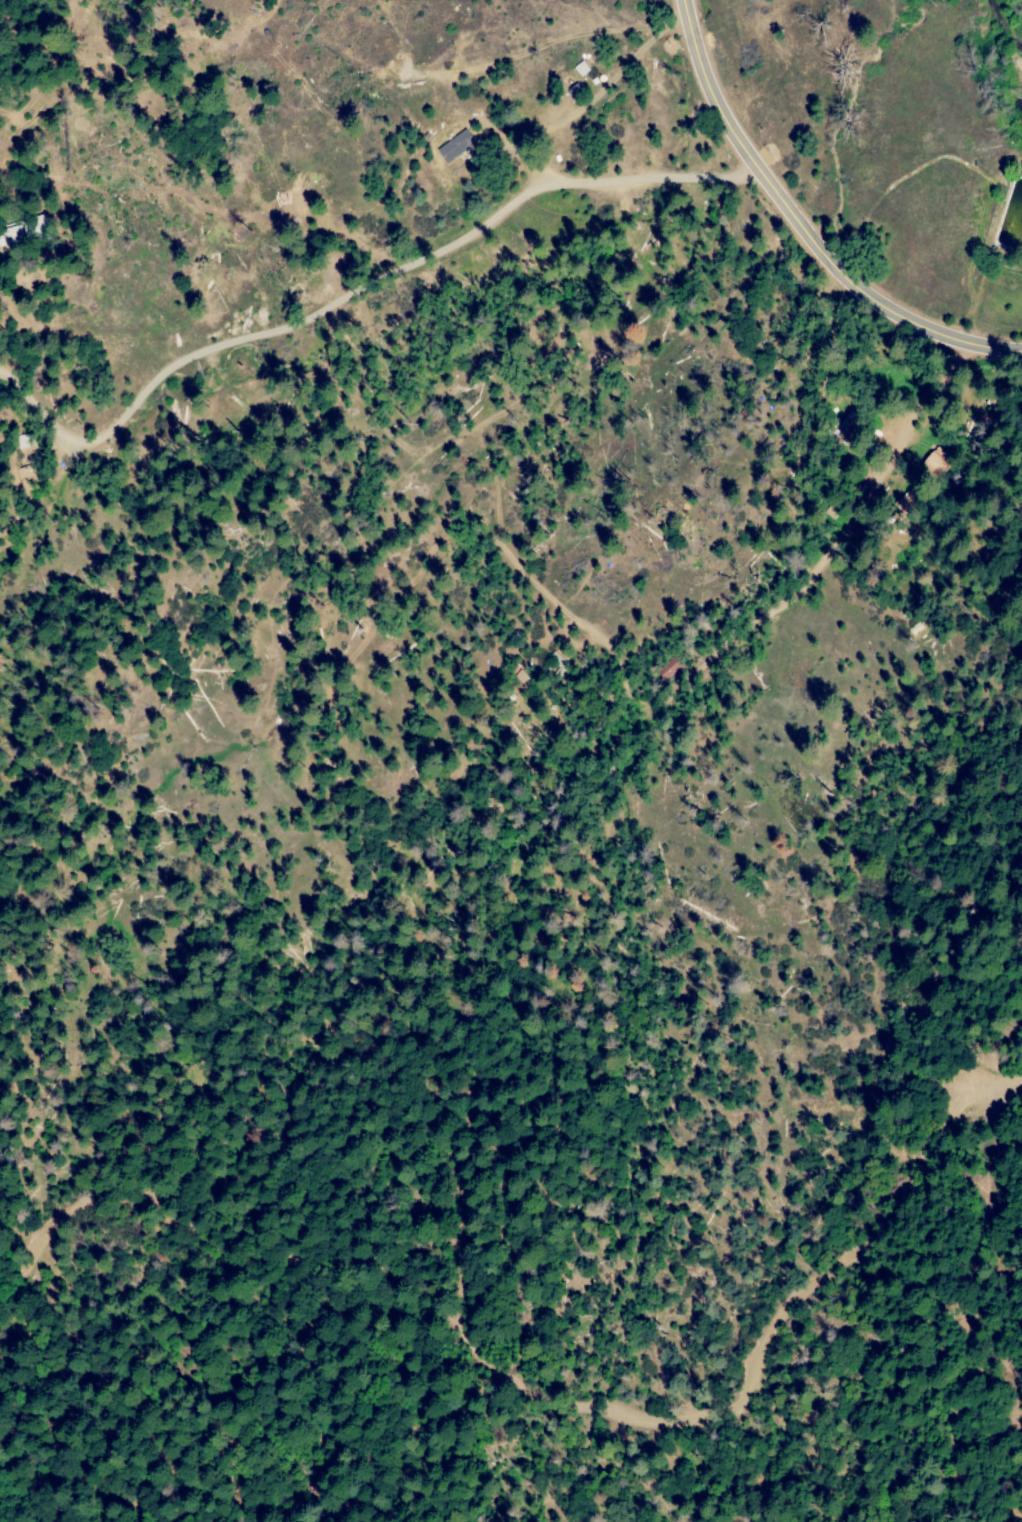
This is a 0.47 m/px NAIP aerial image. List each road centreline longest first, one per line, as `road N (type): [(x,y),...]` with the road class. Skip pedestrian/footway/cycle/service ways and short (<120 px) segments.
road 1 (residential): [(762,176),(537,188),(471,235),(294,325),(177,362),(96,438),(75,441),(46,423)]
road 2 (secondary): [(682,0),(717,110),(826,260),(891,311),(1021,349)]

